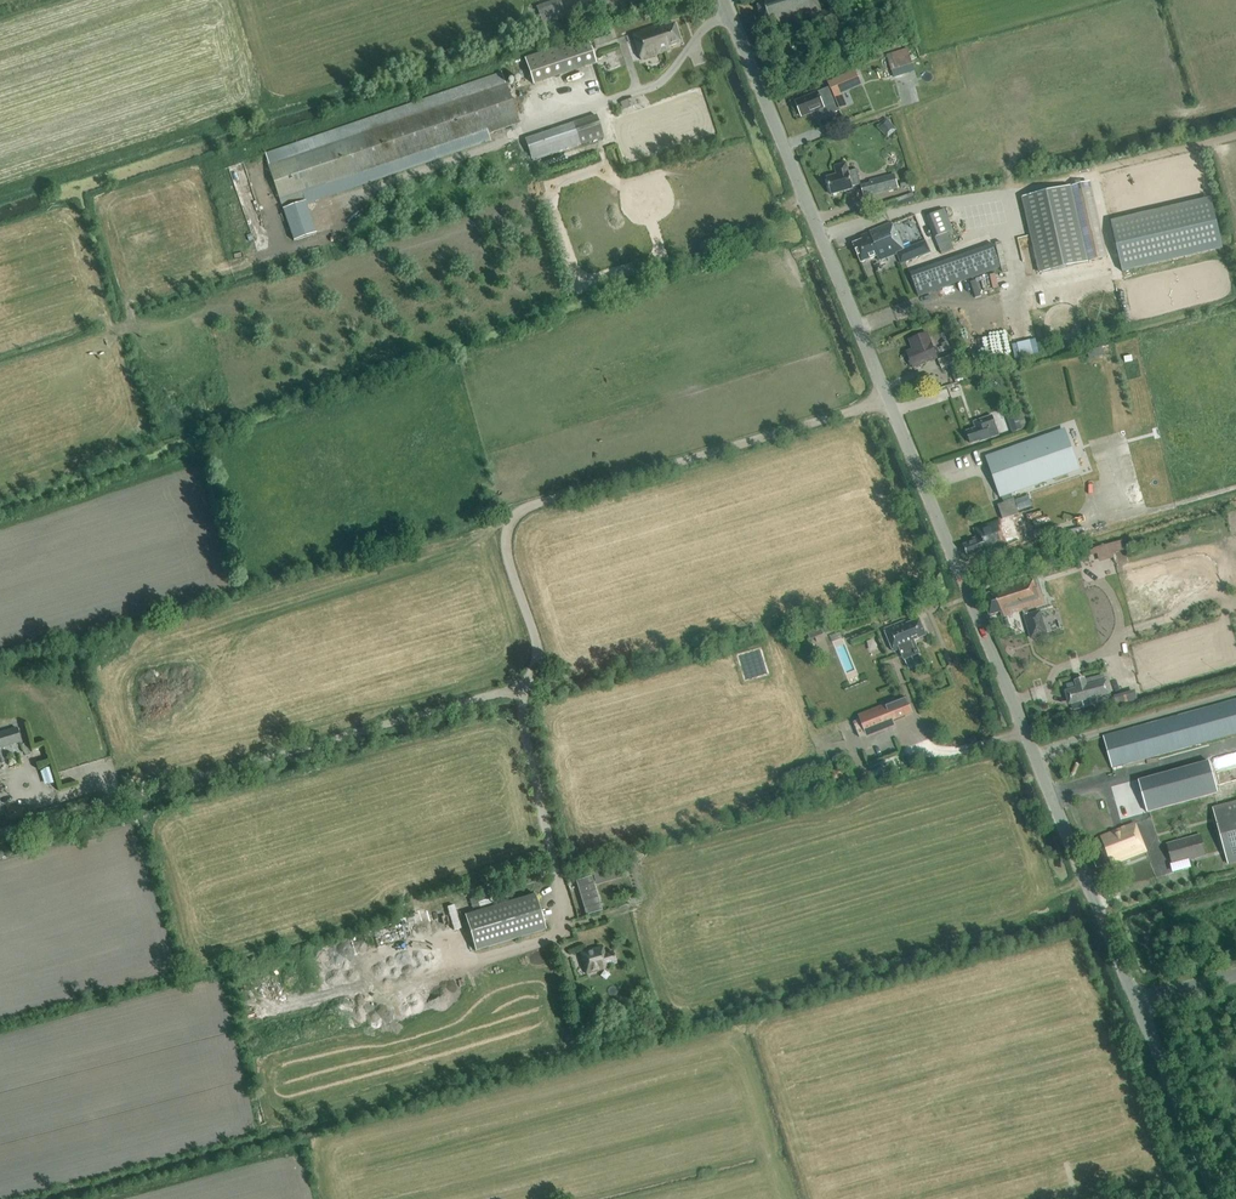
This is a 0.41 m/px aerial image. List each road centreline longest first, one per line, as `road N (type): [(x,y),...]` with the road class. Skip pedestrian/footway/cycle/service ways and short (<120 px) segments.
road 1 (track): [(0,831),(521,686),(537,649),(505,553),(507,528),(521,508),(887,397)]
road 2 (tertiary): [(1129,999),(724,0)]
road 3 (track): [(521,686),(561,904)]
road 4 (tertiary): [(1210,1198),(1129,999)]

